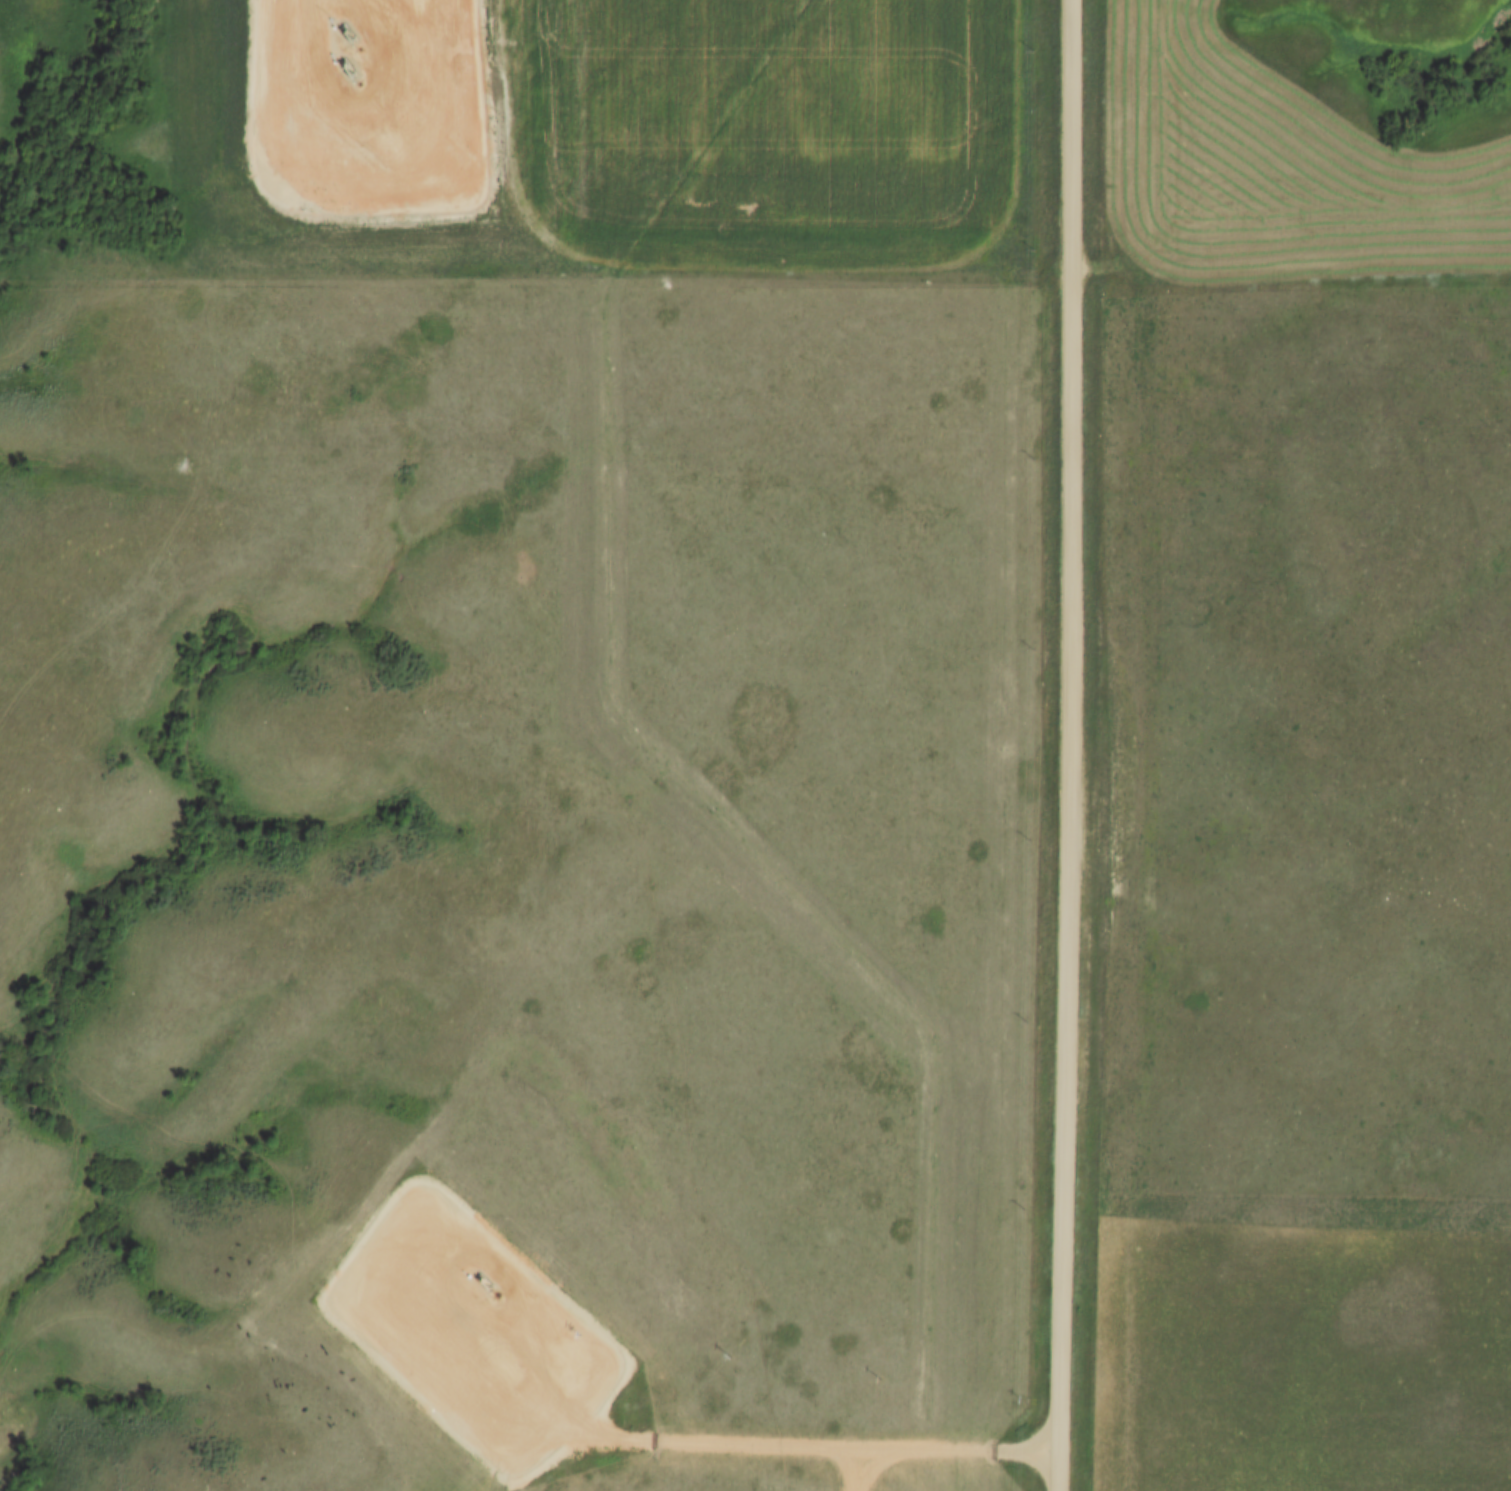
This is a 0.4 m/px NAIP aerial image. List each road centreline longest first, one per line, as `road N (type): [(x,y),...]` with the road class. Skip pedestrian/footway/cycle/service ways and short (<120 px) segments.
road 1 (residential): [(1062,1490),(1077,0)]

